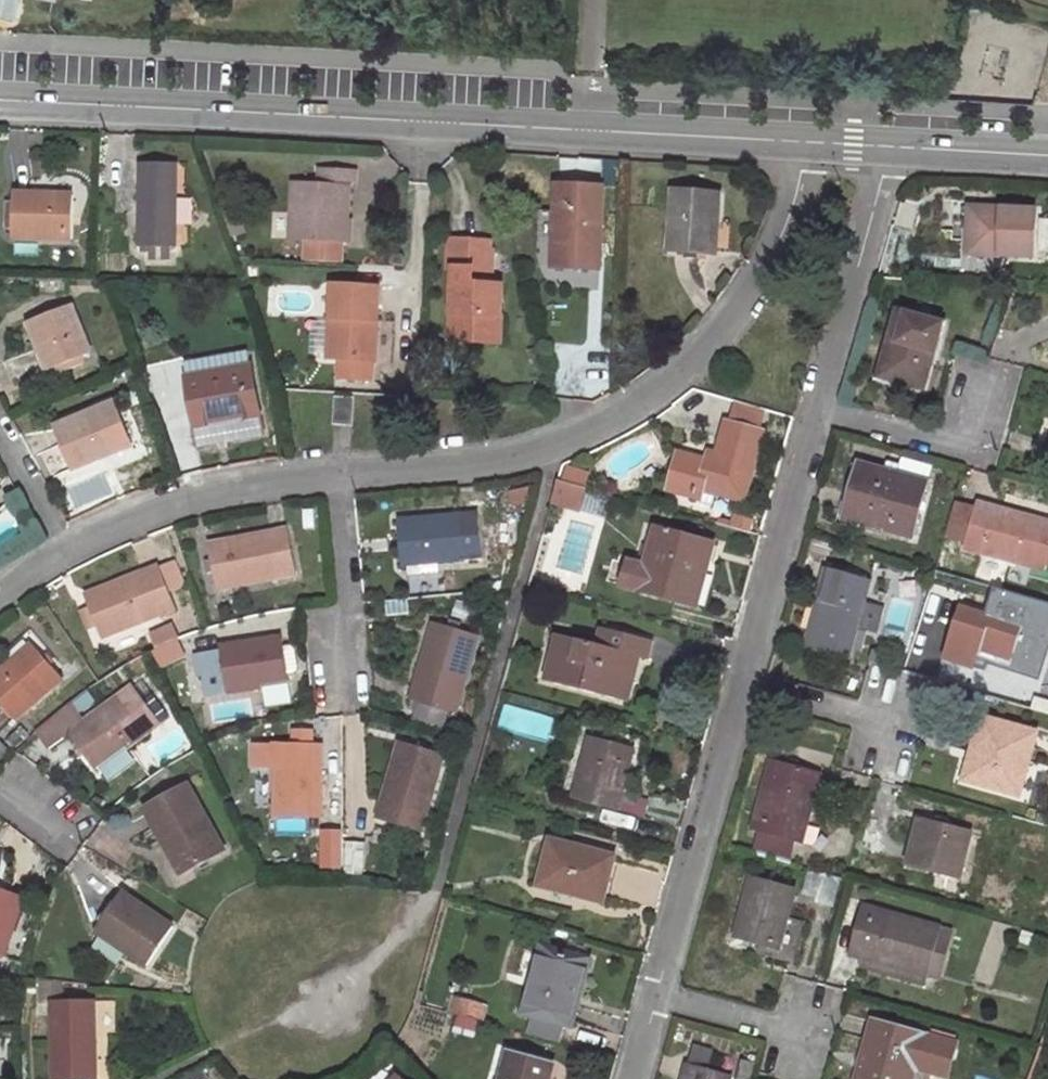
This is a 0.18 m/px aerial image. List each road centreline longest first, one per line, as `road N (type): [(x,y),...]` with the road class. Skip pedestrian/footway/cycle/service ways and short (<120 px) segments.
road 1 (tertiary): [(0,96),(804,140)]
road 2 (residential): [(804,140),(785,229),(754,295),(643,399),(558,446),(503,461),(337,477)]
road 3 (residential): [(746,701),(667,1000)]
road 4 (residential): [(822,409),(746,701)]
road 5 (residential): [(337,477),(204,493),(69,555)]
road 6 (residential): [(886,144),(822,409)]
road 7 (residential): [(337,477),(351,702)]
road 8 (residential): [(822,409),(966,449),(983,383)]
road 9 (tertiary): [(886,144),(1047,153)]
road 10 (residential): [(746,701),(898,739)]
road 11 (residential): [(69,555),(0,435)]
road 12 (residential): [(667,1000),(799,1034)]

